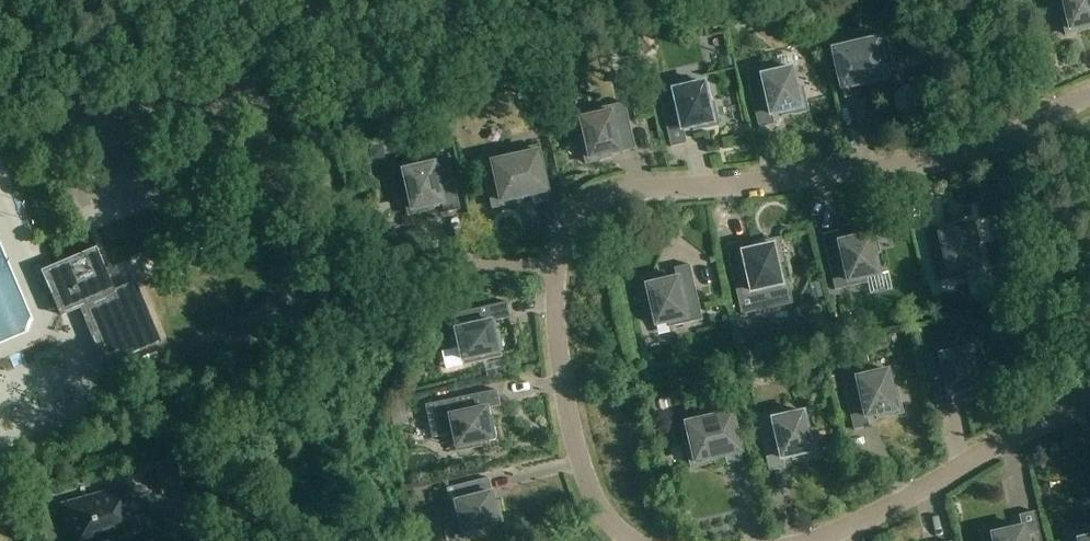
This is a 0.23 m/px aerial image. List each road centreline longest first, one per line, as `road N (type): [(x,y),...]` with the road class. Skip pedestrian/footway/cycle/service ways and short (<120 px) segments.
road 1 (residential): [(558,265),(573,226),(618,191),(955,159),(1089,97)]
road 2 (residential): [(1089,402),(892,507),(809,540)]
road 3 (residential): [(632,540),(601,509),(582,467),(557,329),(558,265)]

